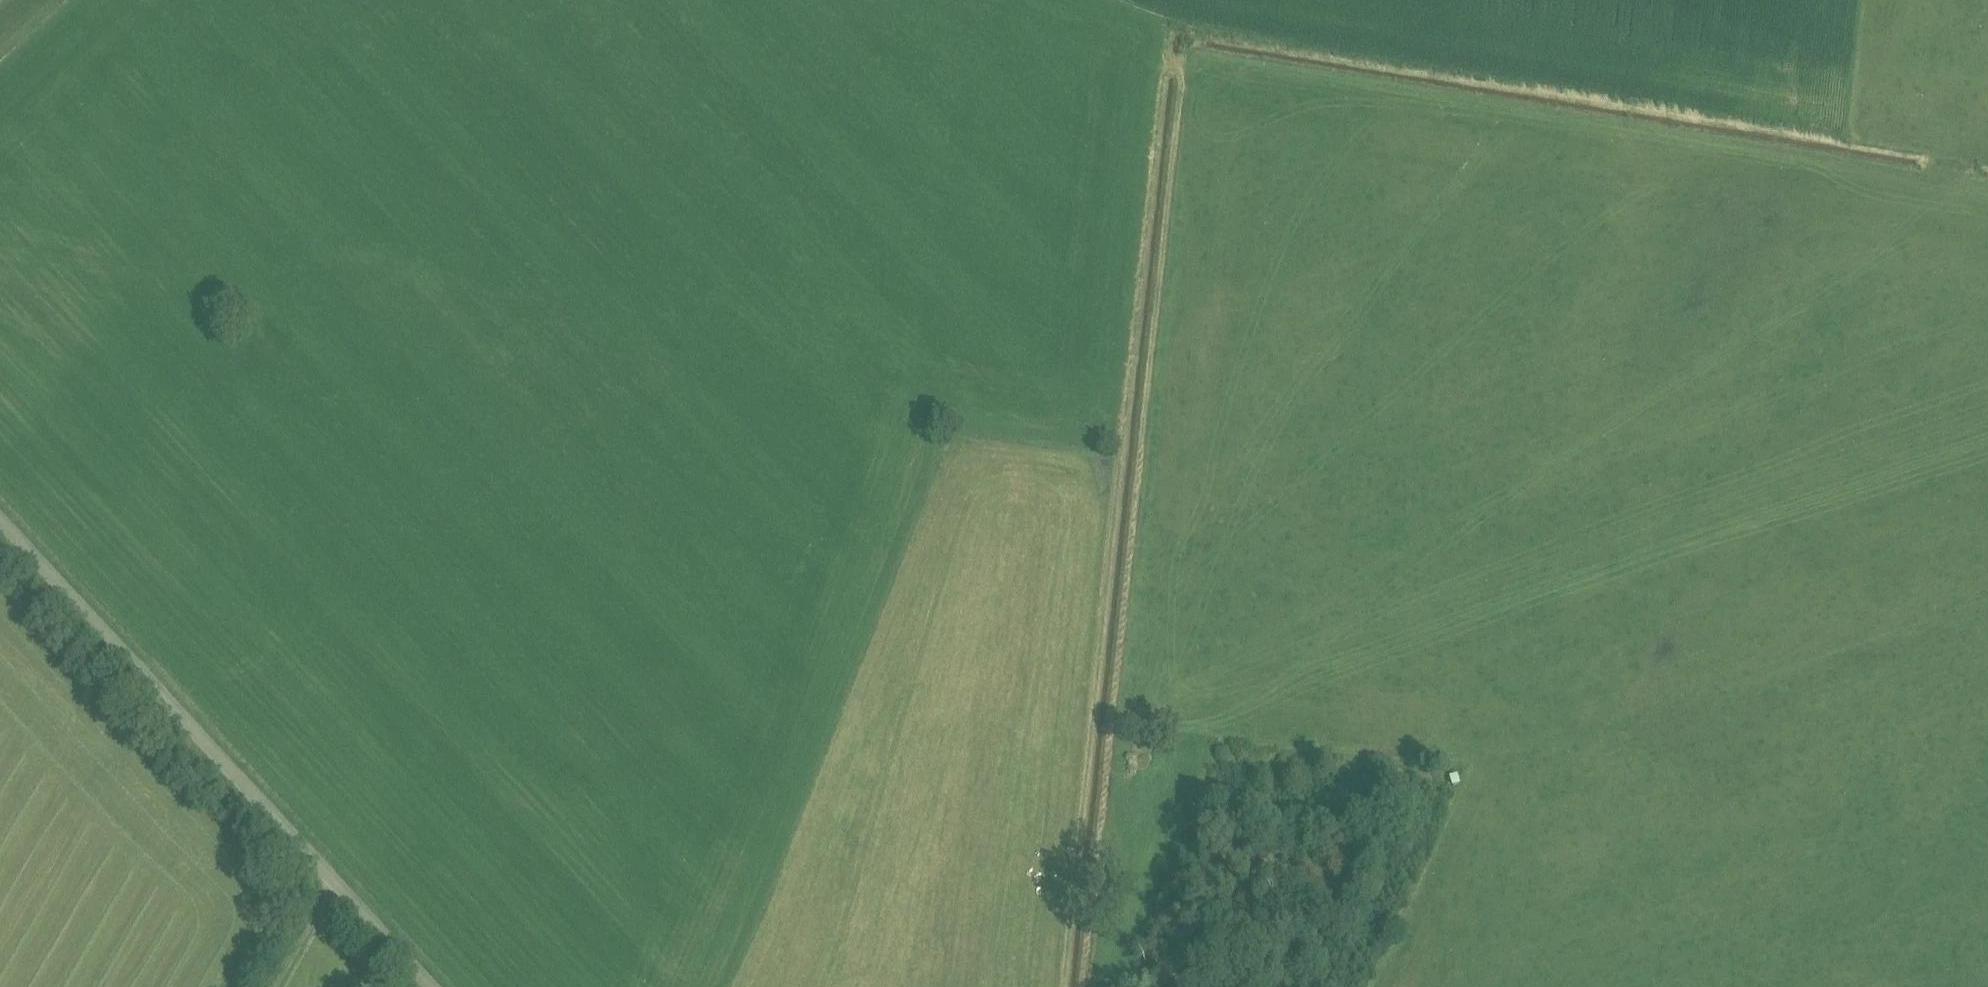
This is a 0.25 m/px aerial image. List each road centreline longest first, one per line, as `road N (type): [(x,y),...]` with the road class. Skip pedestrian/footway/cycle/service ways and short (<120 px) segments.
road 1 (unclassified): [(432,986),(0,520)]
road 2 (track): [(335,883),(276,986)]

